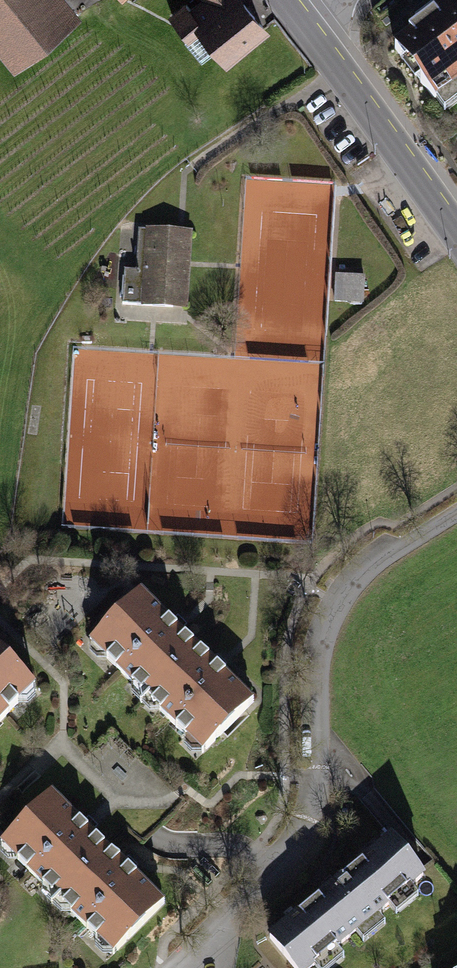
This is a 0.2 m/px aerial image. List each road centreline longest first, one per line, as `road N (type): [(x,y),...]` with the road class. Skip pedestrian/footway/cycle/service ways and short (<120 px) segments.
road 1 (residential): [(456,510),(384,556),(336,616),(323,678),(315,808),(239,902),(215,967)]
road 2 (tertiary): [(456,237),(312,31)]

